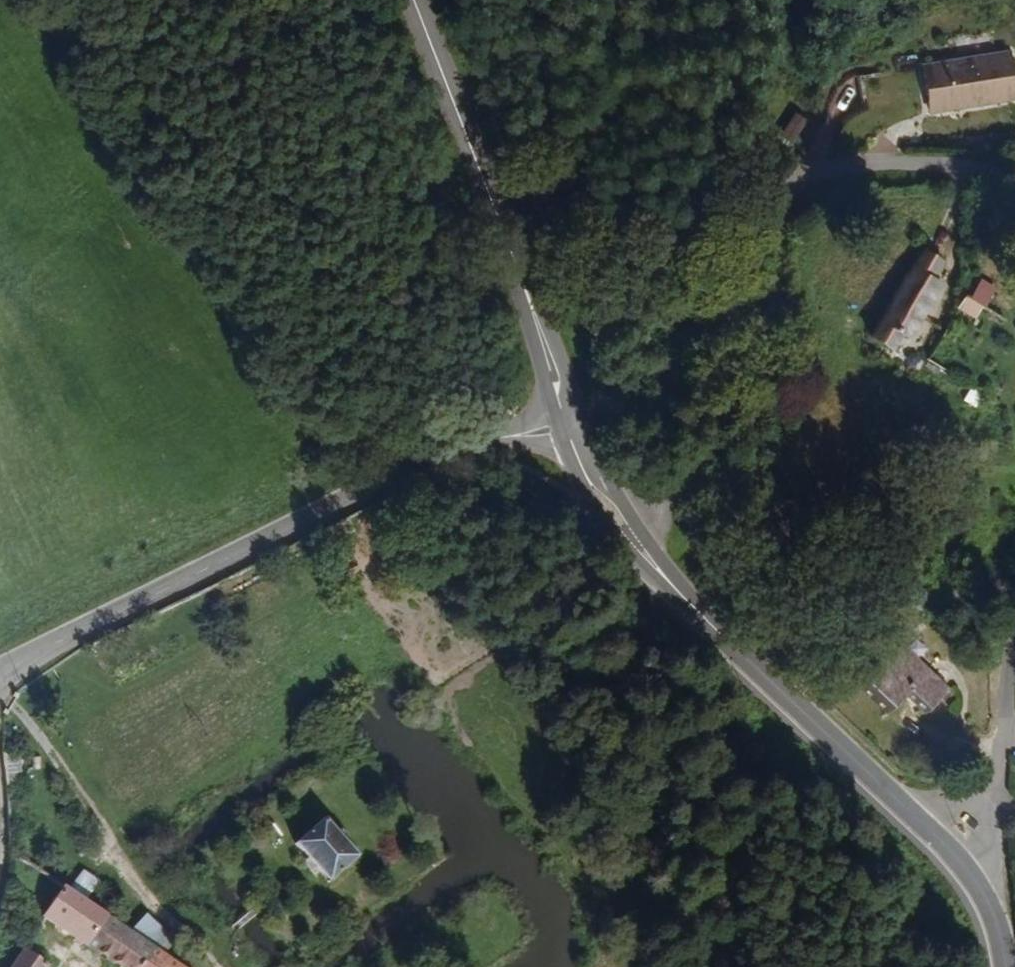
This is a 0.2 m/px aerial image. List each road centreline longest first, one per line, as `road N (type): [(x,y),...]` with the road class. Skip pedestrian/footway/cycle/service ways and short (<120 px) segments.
road 1 (unclassified): [(561,402),(419,455),(0,669)]
road 2 (residential): [(1014,174),(938,162),(869,163),(827,169),(787,189),(749,251),(695,448),(655,504),(629,522)]
road 3 (tertiary): [(408,0),(561,402)]
road 4 (tertiary): [(629,522),(701,614),(923,821)]
road 5 (track): [(232,966),(136,884),(56,756),(0,693)]
road 6 (unclassified): [(996,781),(1014,638)]
road 7 (tertiary): [(561,402),(629,522)]
road 8 (unclassified): [(996,914),(996,781)]

